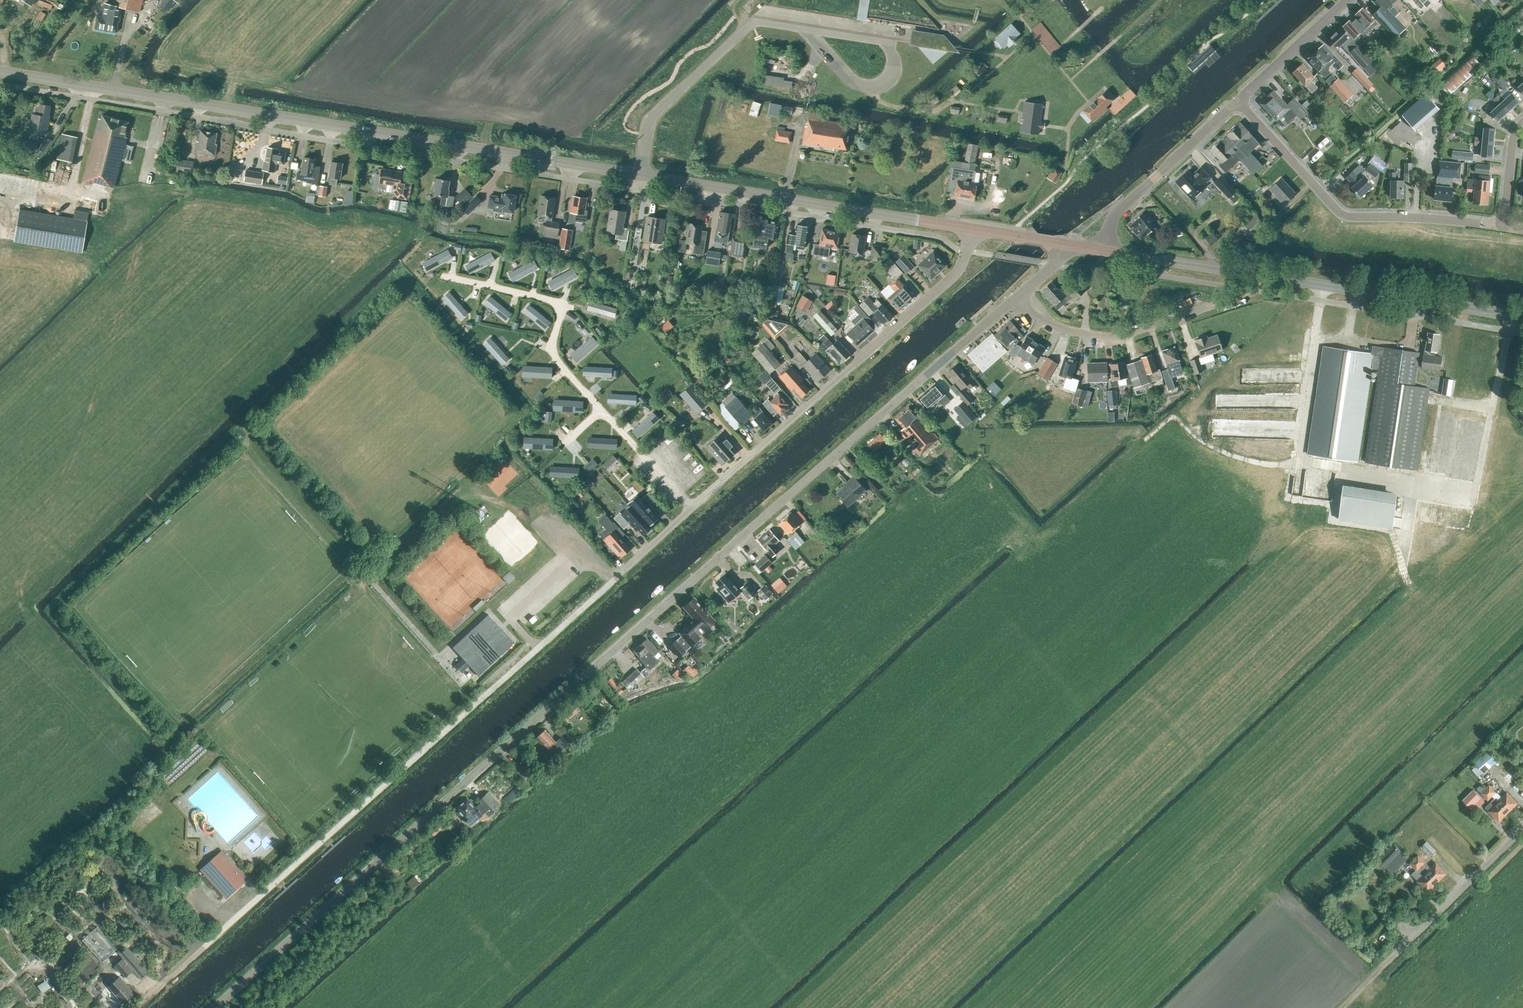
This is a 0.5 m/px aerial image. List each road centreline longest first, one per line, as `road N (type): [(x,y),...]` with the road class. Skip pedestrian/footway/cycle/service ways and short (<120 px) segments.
road 1 (unclassified): [(139,1007),(952,279),(972,230)]
road 2 (secondary): [(972,230),(0,72)]
road 3 (residential): [(443,803),(1014,300)]
road 4 (secondary): [(1522,316),(1102,251)]
road 5 (residential): [(1239,106),(1345,216),(1504,226)]
road 6 (unclassified): [(214,1007),(443,803)]
road 7 (residential): [(1209,308),(1096,336),(1057,328),(1014,300)]
road 8 (tertiary): [(1102,251),(1114,214),(1239,106)]
road 9 (unclassified): [(1379,975),(1522,832)]
road 10 (tertiary): [(1239,106),(1351,0)]

